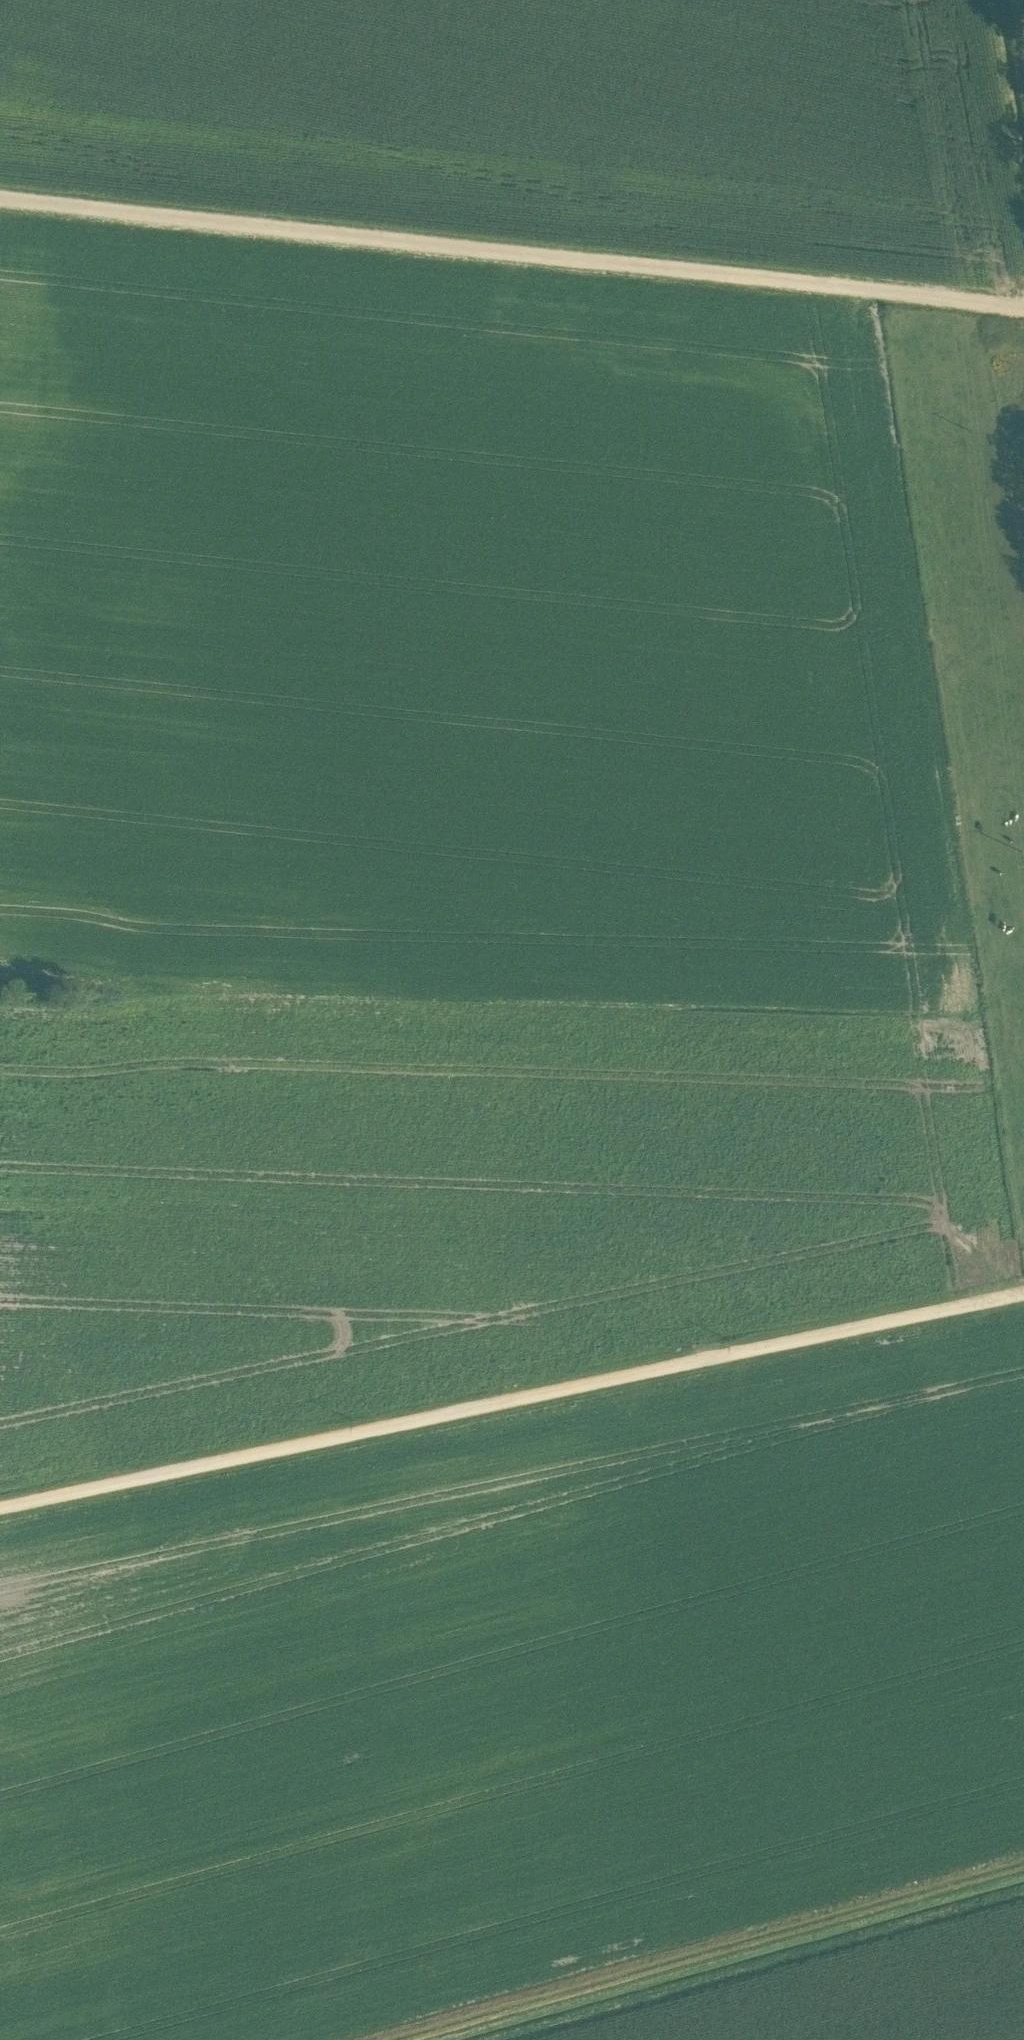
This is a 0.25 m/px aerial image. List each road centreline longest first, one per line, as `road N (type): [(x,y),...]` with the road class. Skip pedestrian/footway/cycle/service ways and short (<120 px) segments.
road 1 (track): [(0,1502),(1023,1284)]
road 2 (track): [(1023,303),(0,195)]

